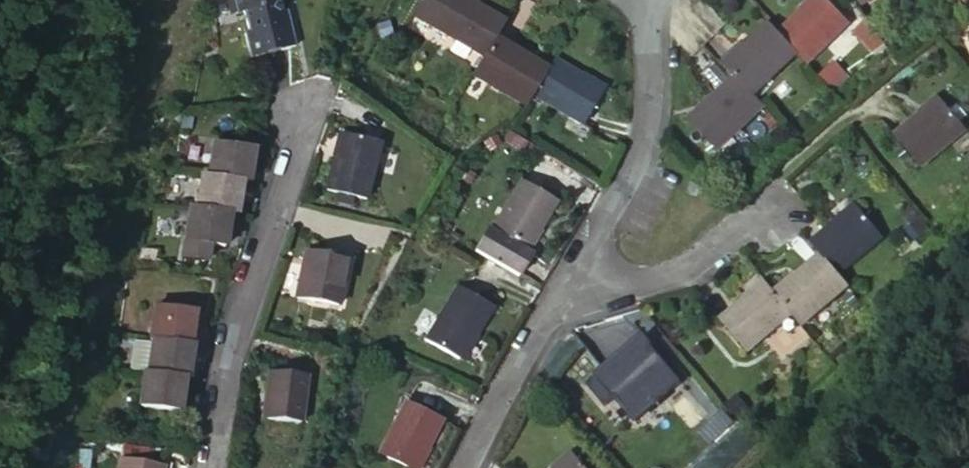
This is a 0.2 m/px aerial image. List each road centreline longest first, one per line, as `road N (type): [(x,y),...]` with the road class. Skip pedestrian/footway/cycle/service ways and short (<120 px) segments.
road 1 (residential): [(199,467),(222,351),(291,150),(298,101)]
road 2 (residential): [(643,0),(649,93),(641,143),(568,276)]
road 3 (residential): [(568,276),(634,284),(699,262),(792,197)]
road 4 (residential): [(568,276),(461,467)]

